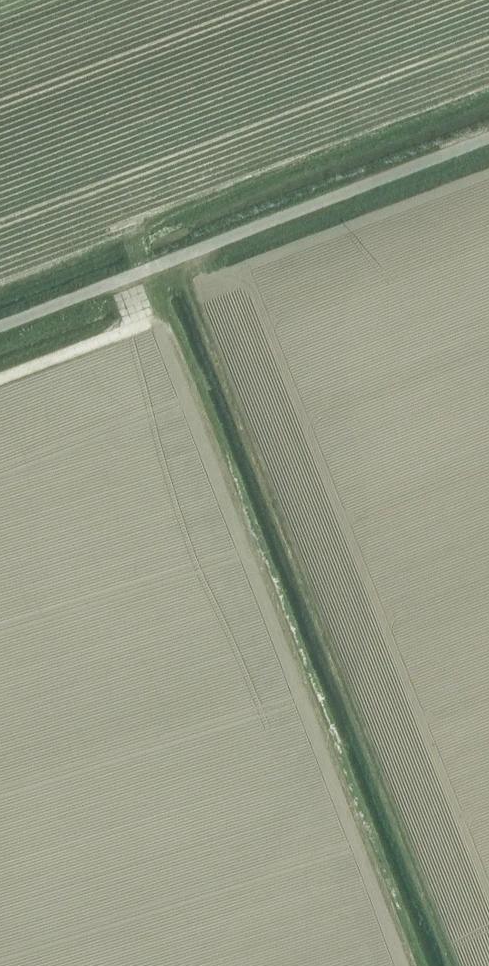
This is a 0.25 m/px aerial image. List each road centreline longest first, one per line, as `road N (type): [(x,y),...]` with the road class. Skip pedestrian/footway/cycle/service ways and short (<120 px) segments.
road 1 (unclassified): [(0,332),(488,144)]

